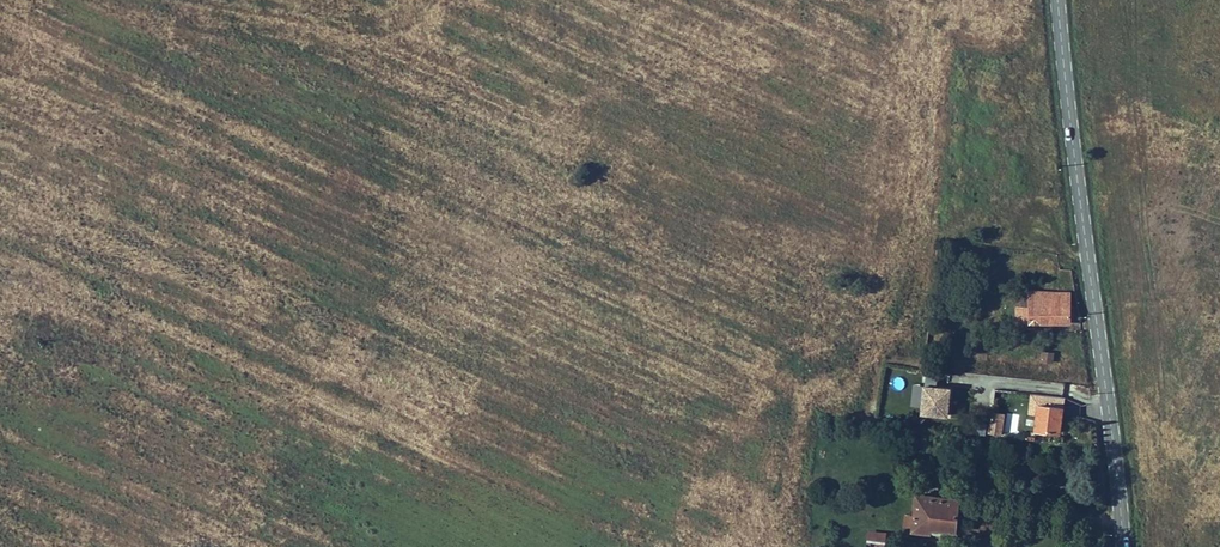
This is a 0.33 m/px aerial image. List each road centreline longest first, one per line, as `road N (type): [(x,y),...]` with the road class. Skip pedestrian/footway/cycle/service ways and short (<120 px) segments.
road 1 (tertiary): [(1056,0),(1121,546)]

